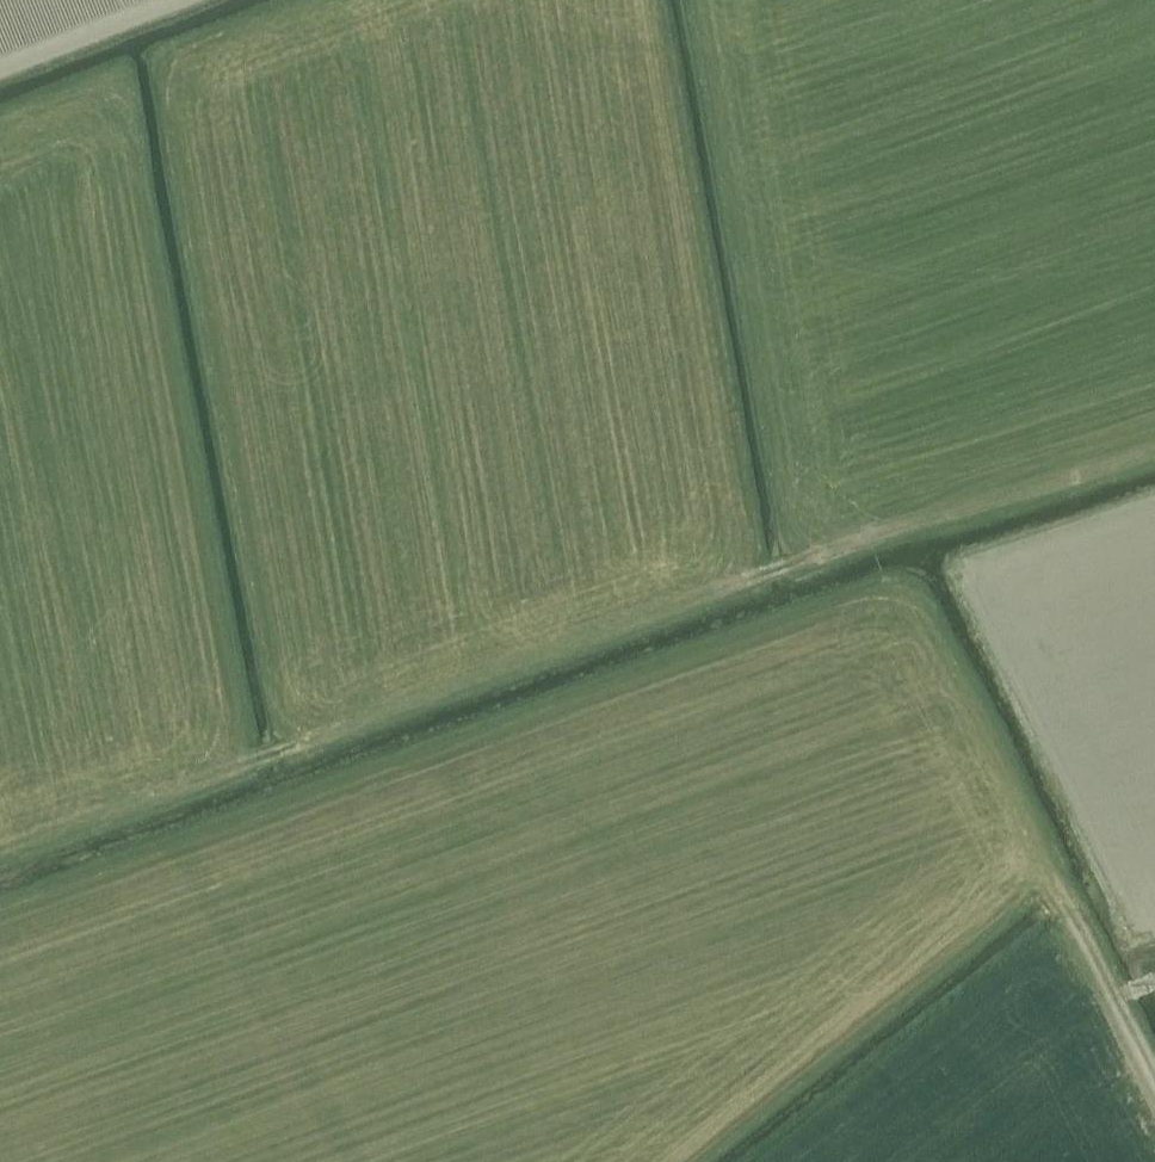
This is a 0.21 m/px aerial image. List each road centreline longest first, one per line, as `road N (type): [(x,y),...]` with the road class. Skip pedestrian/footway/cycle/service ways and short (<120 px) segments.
road 1 (track): [(1070,904),(1154,1079)]

